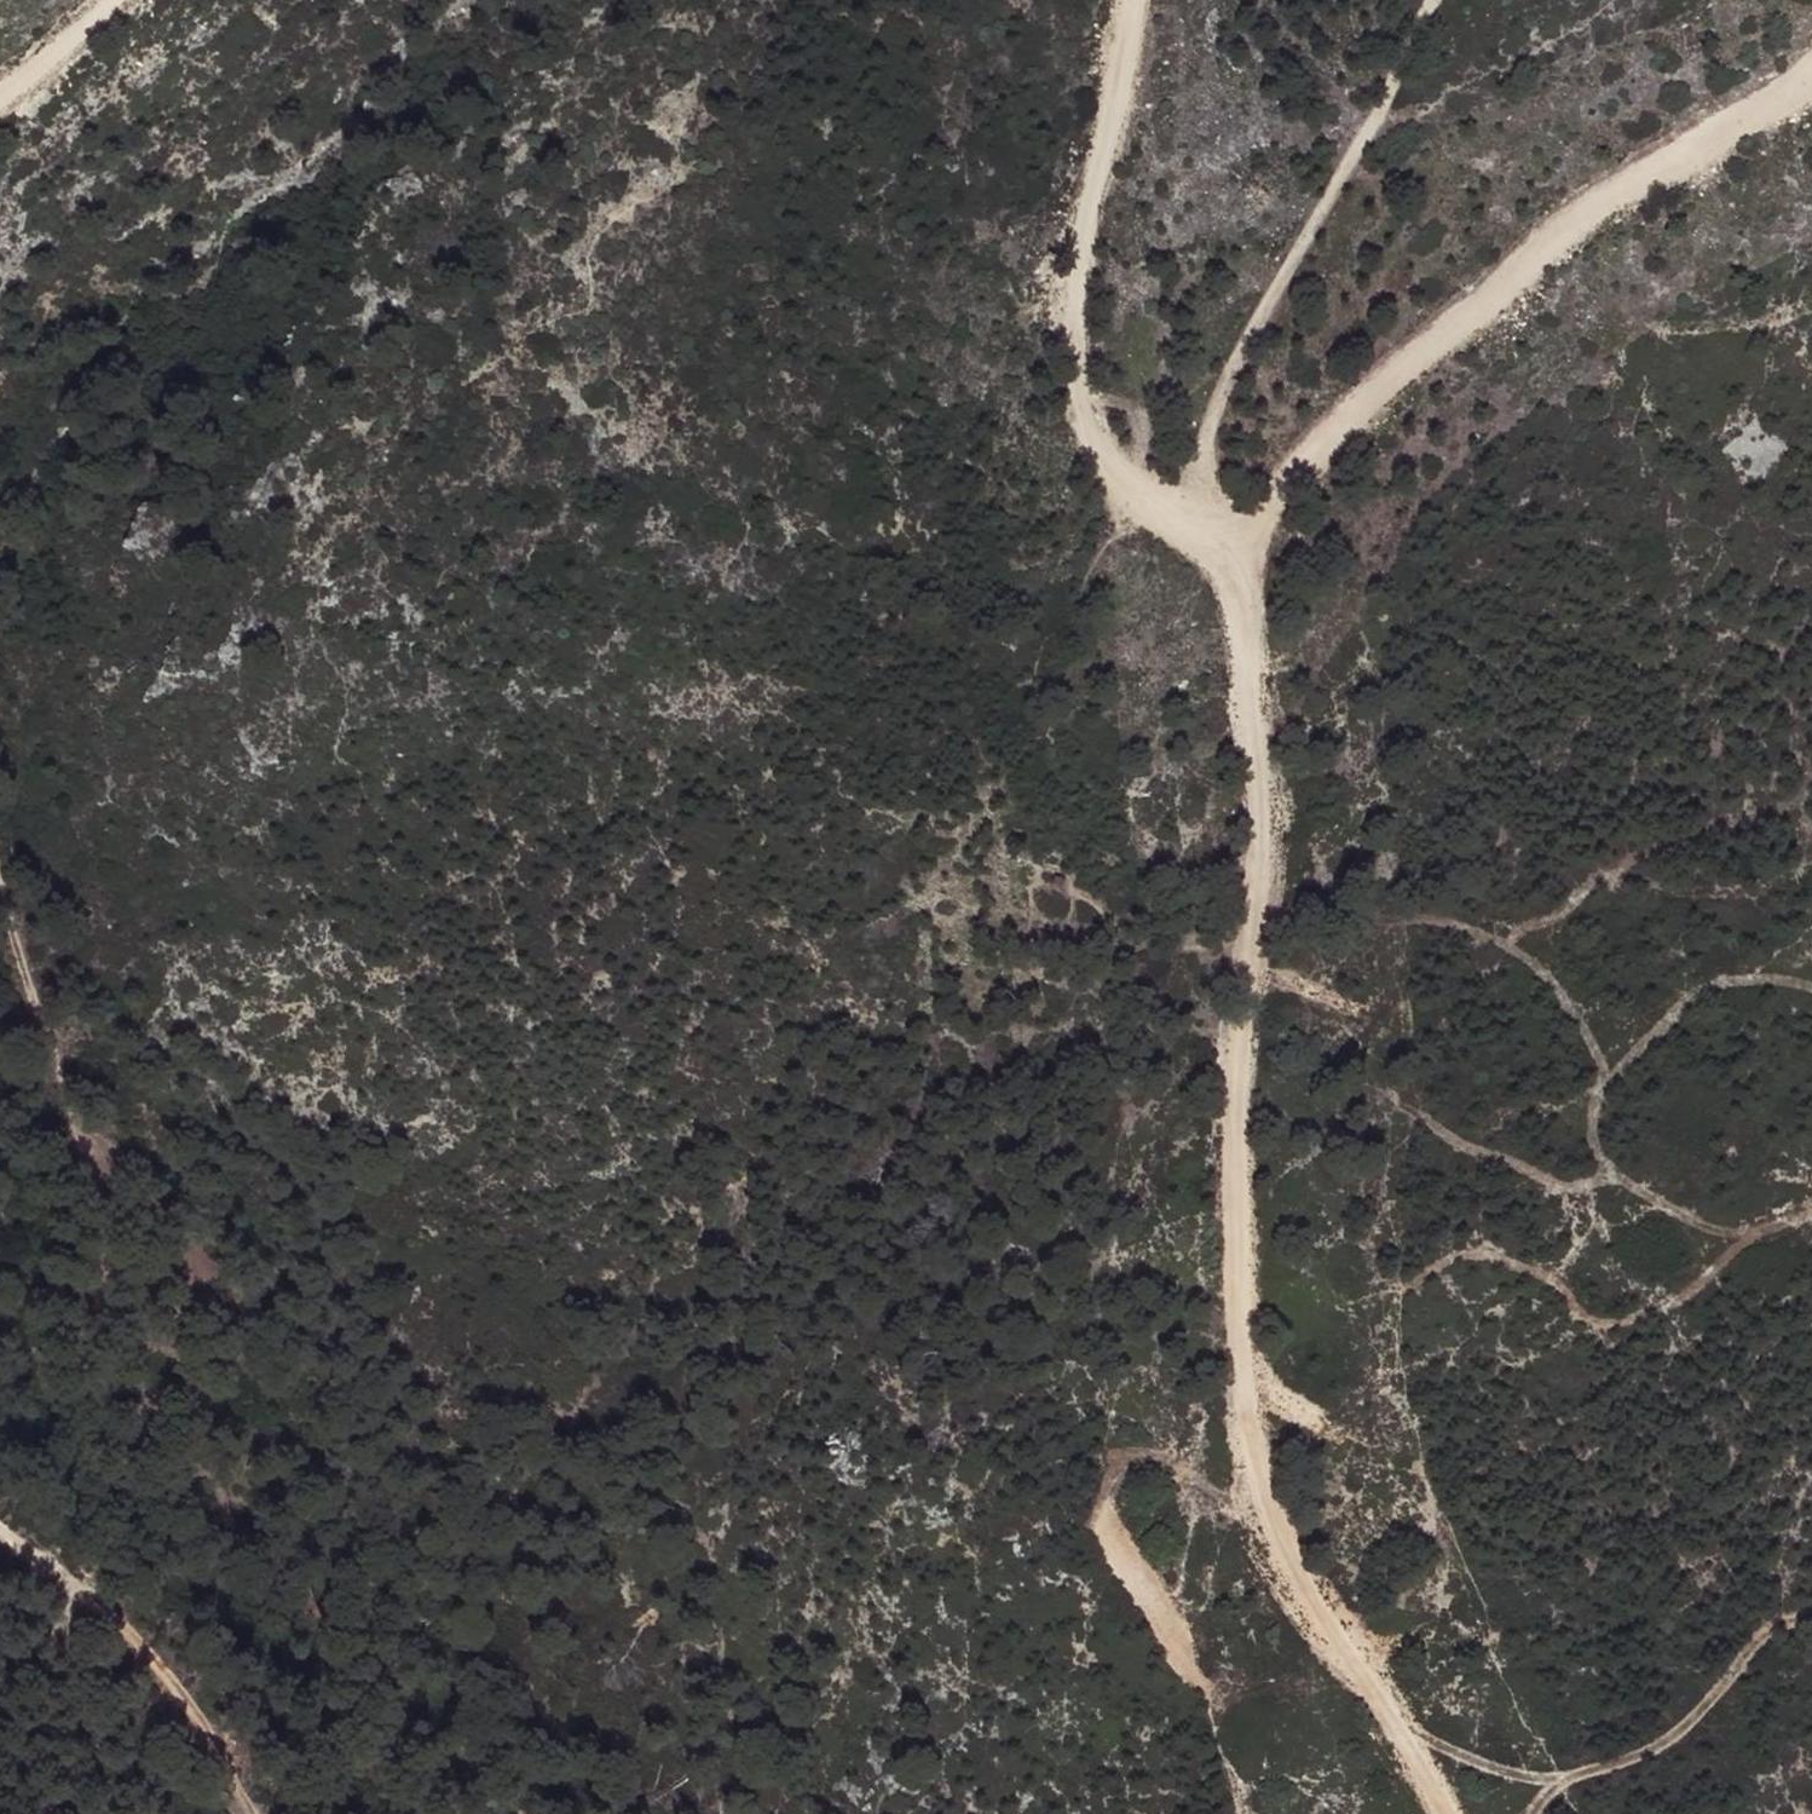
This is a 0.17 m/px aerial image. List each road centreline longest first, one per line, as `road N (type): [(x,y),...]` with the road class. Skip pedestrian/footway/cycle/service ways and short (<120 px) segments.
road 1 (track): [(1197,509),(1229,558),(1262,756),(1238,1339),(1246,1441),(1289,1555),(1452,1813)]
road 2 (track): [(486,1813),(389,1698),(239,1491),(158,1183),(55,1053),(0,881)]
road 3 (track): [(1811,64),(1574,211),(1336,439),(1229,558)]
road 4 (track): [(1197,509),(1113,458),(1079,379),(1068,283),(1145,0)]
road 5 (track): [(1427,0),(1377,126),(1319,226),(1249,320),(1197,509)]
road 6 (track): [(244,1813),(161,1666),(0,1525)]
road 7 (track): [(108,0),(0,95)]

